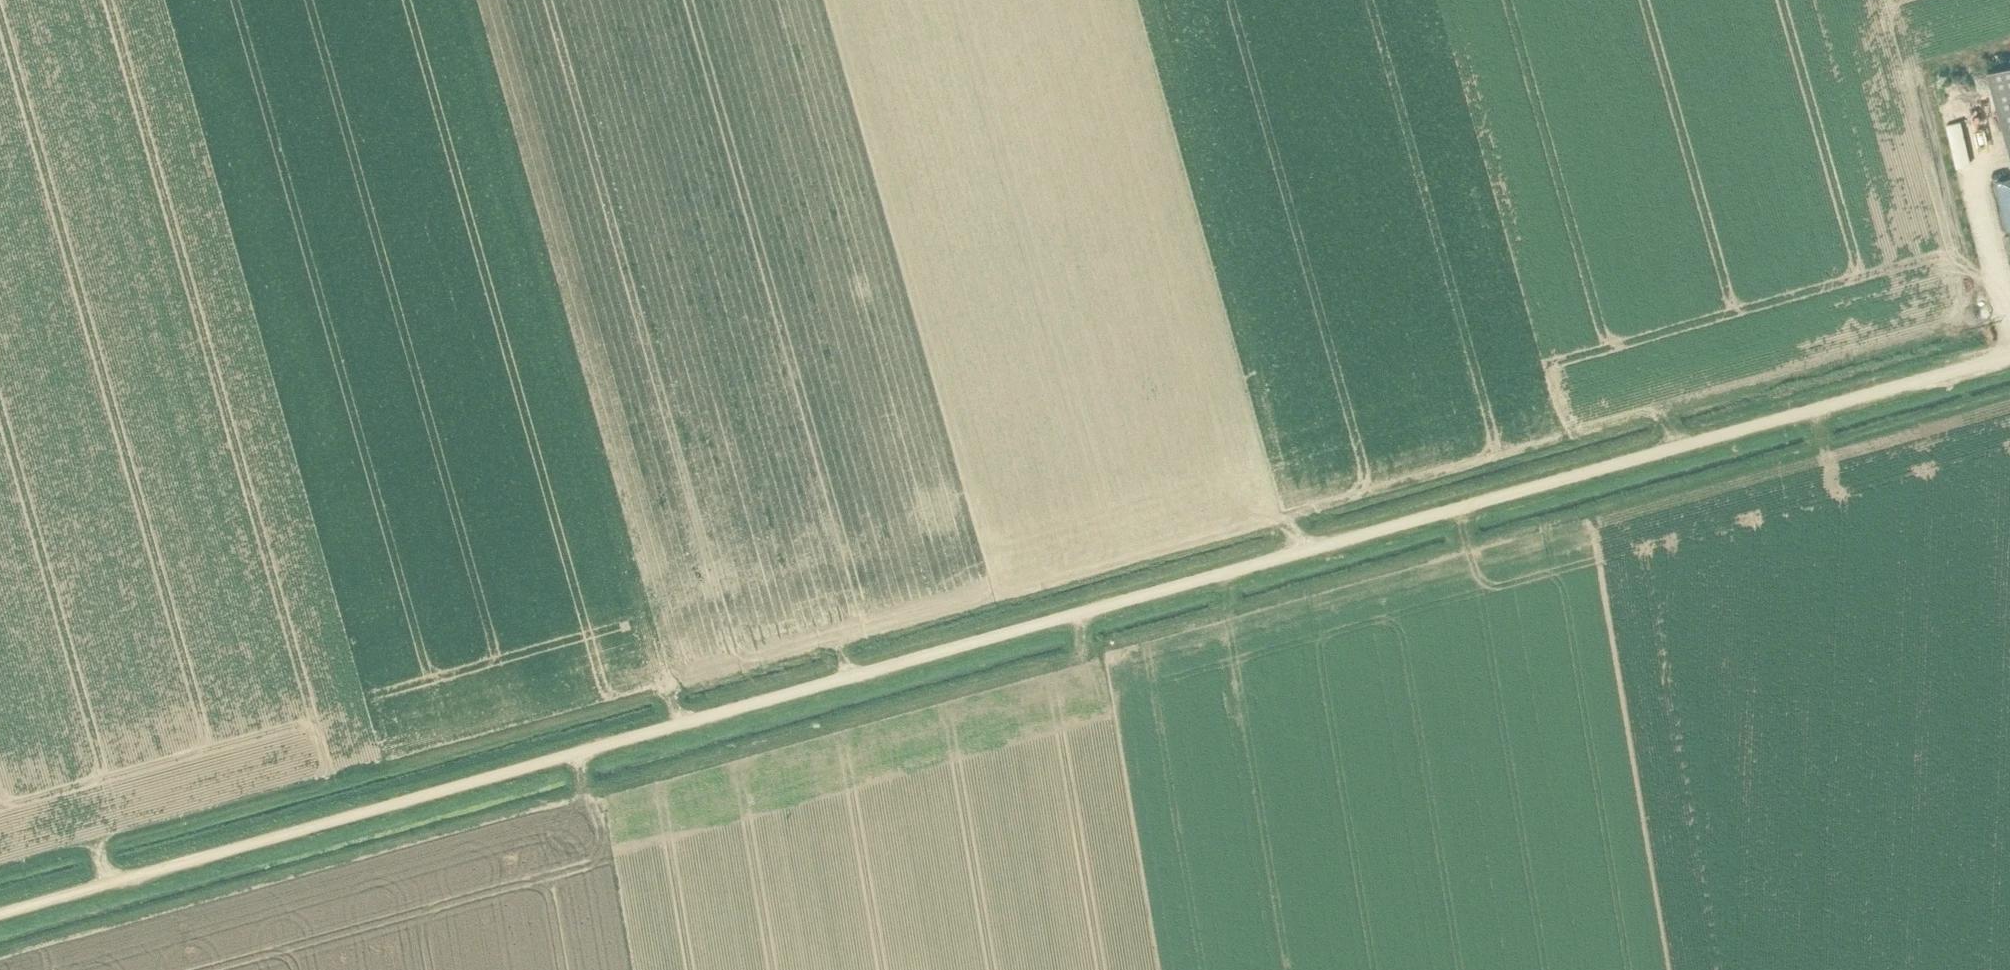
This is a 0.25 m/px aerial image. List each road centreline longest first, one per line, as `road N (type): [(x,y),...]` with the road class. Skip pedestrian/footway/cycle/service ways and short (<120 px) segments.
road 1 (unclassified): [(0,915),(2009,359)]

